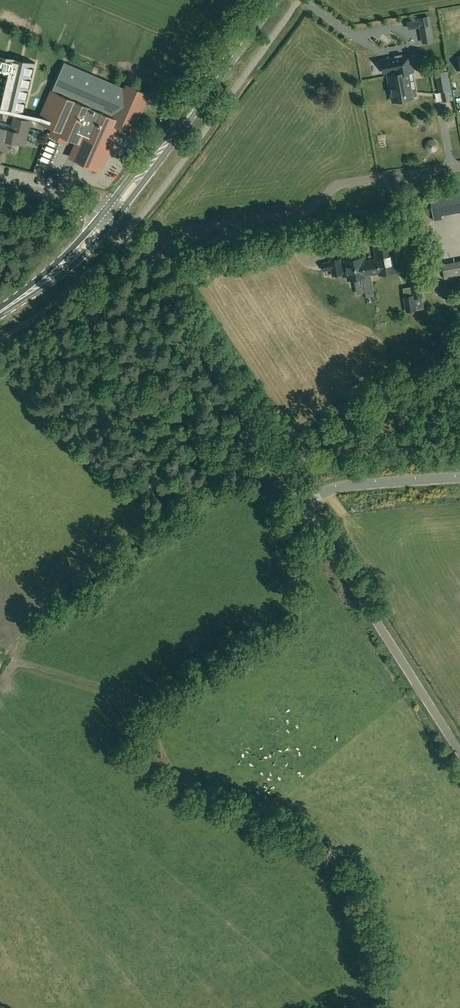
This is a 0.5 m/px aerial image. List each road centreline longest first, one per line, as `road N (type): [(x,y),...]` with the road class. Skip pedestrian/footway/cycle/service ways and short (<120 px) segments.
road 1 (residential): [(145,257),(191,228),(308,211),(345,182),(459,166)]
road 2 (unclassified): [(459,753),(302,503)]
road 3 (unclassified): [(302,503),(145,257)]
road 4 (residential): [(302,503),(352,485),(459,477)]
road 5 (secondary): [(0,315),(78,261),(112,222)]
road 6 (secondary): [(187,117),(275,0)]
road 7 (secondary): [(101,214),(63,260),(0,310)]
road 8 (secondary): [(187,117),(101,214)]
road 9 (secondary): [(112,222),(187,117)]

